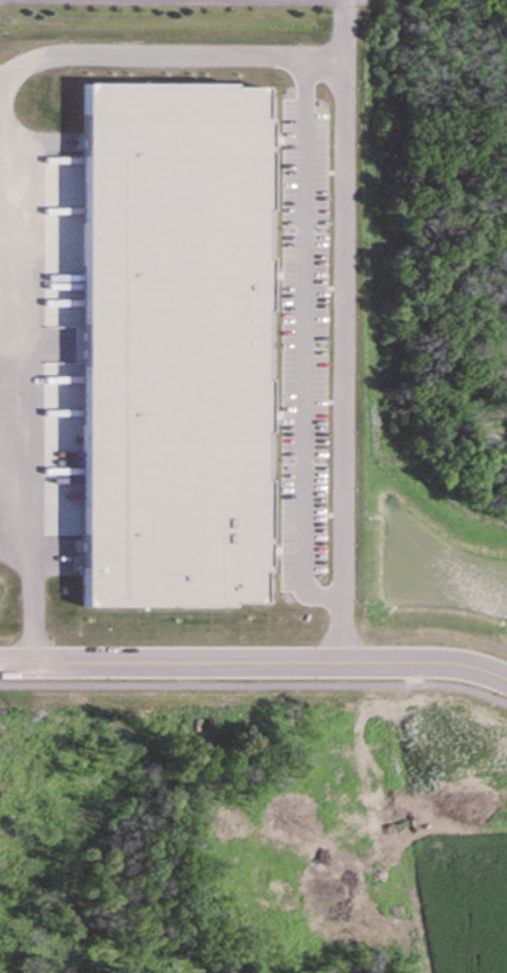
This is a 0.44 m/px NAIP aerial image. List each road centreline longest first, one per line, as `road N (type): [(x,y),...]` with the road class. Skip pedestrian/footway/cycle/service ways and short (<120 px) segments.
road 1 (residential): [(506,682),(460,665),(0,667)]

